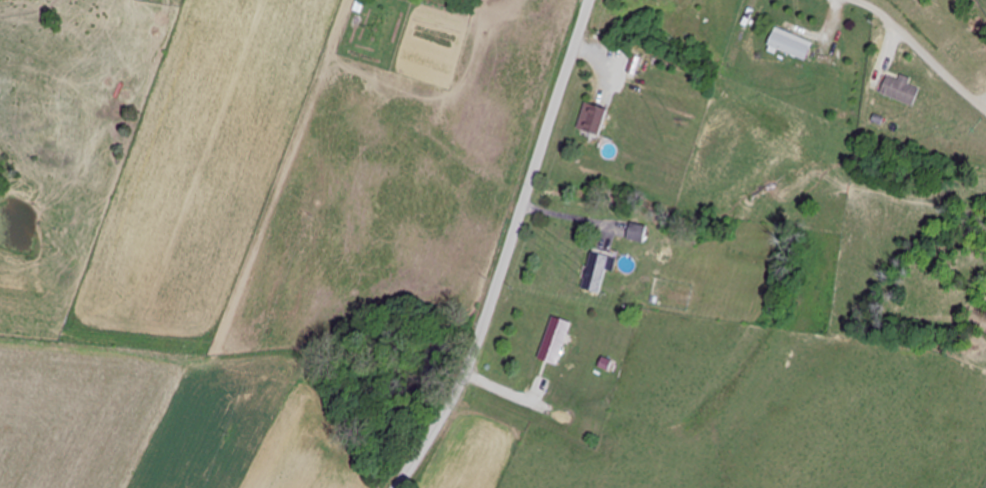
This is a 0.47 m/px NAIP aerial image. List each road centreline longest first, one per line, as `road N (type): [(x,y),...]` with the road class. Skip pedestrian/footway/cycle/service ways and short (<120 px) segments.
road 1 (residential): [(396,487),(474,349),(588,0)]
road 2 (residential): [(89,487),(120,407),(109,364),(37,348),(0,355)]

